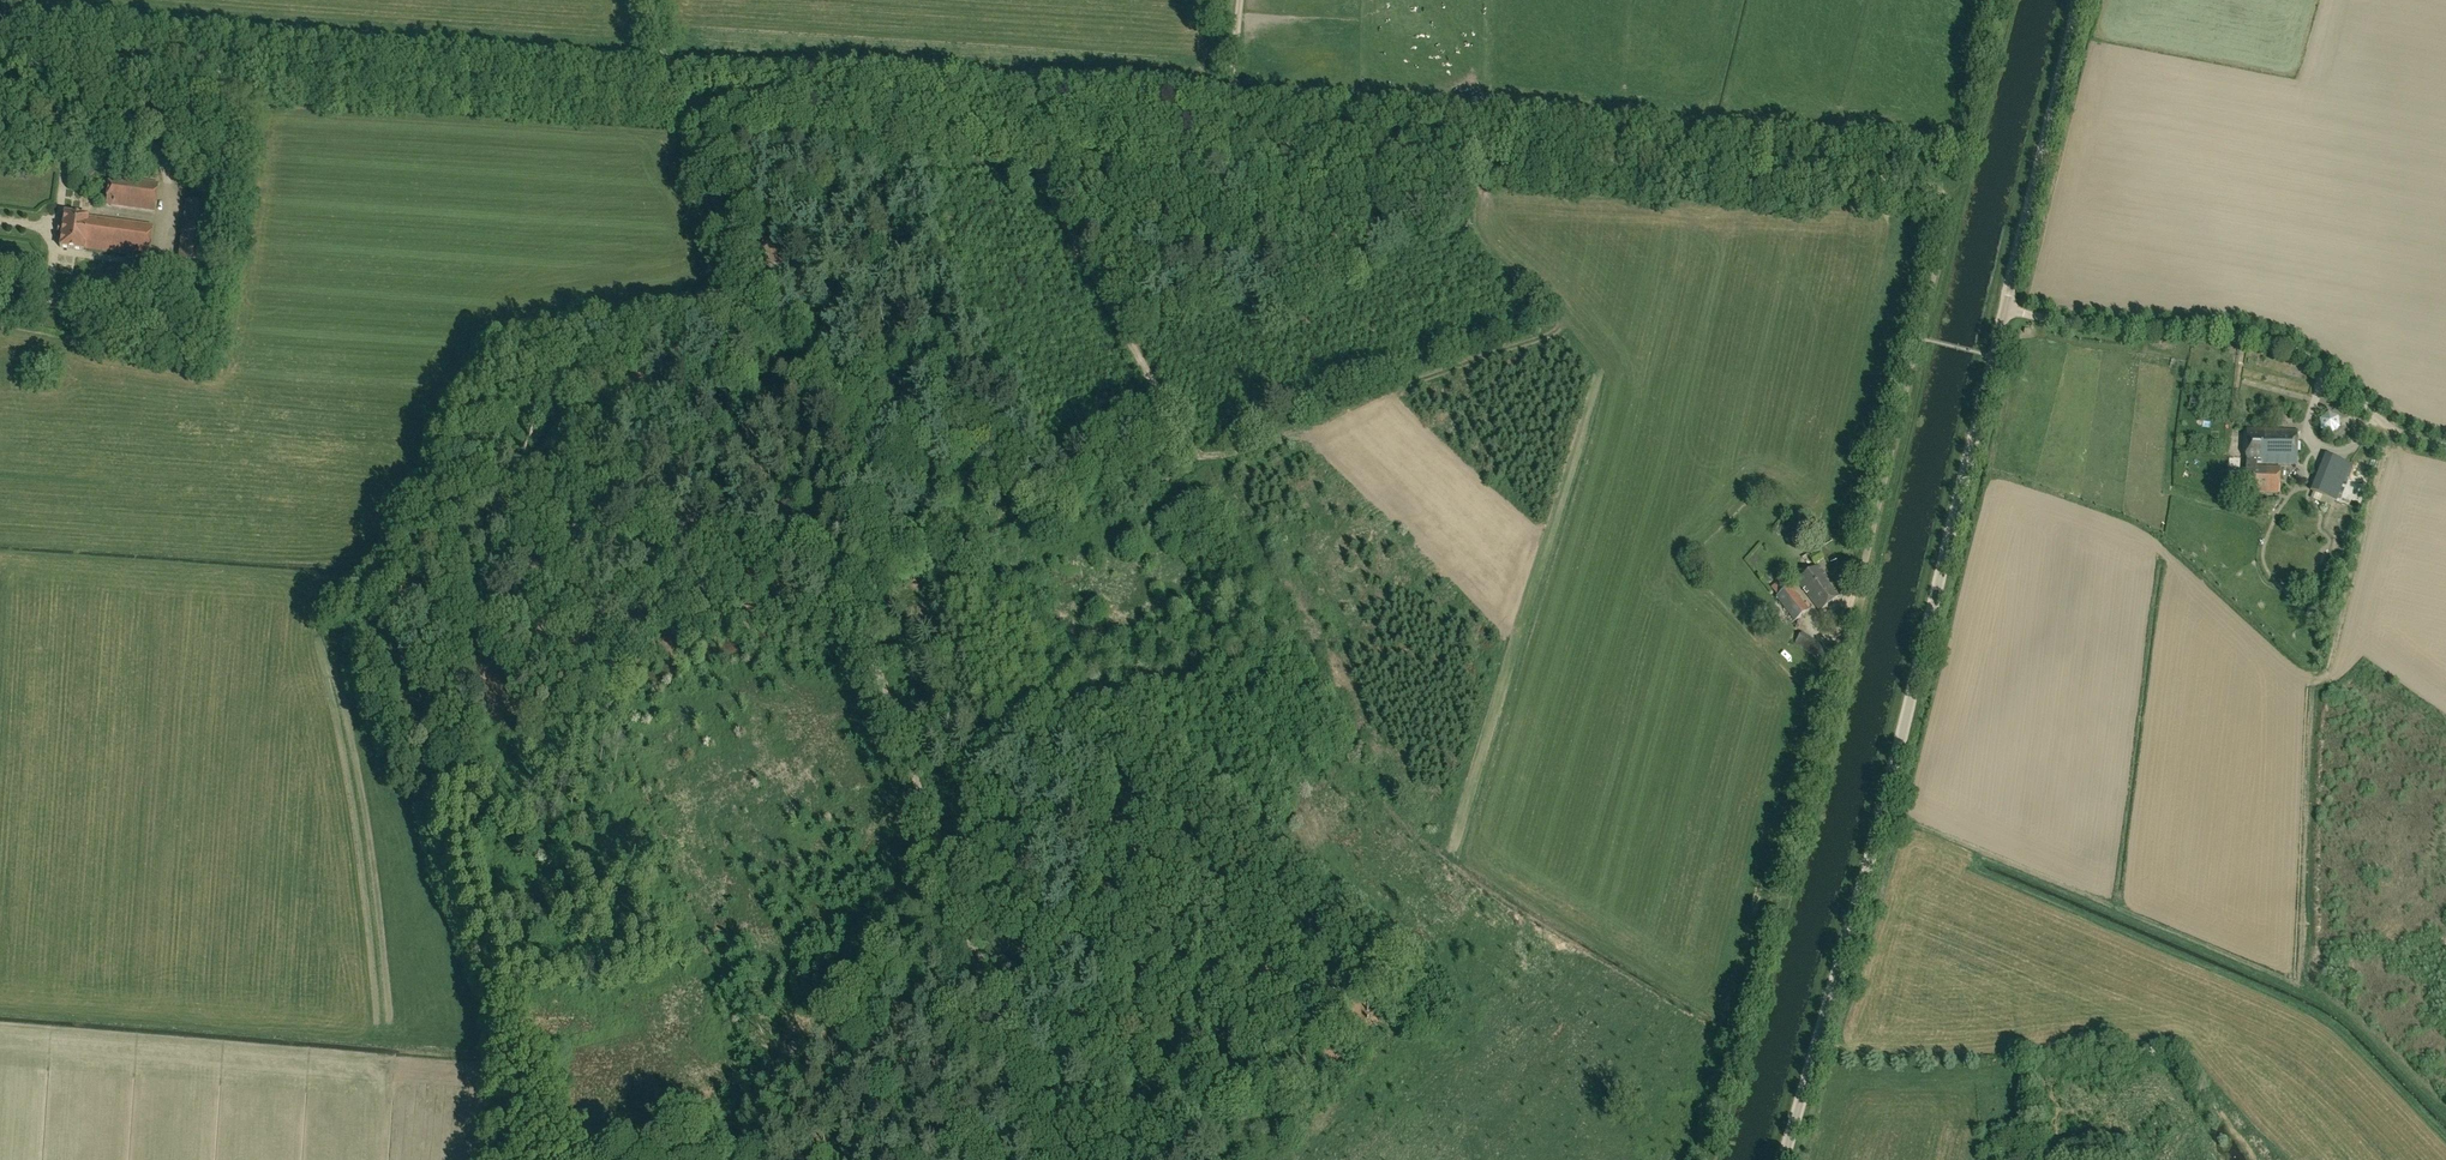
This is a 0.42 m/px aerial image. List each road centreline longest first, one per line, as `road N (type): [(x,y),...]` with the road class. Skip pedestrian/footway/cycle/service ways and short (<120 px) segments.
road 1 (track): [(676,98),(1915,181),(1937,188),(1952,212),(1921,340)]
road 2 (unclassified): [(1789,1159),(1862,900),(2079,0)]
road 3 (track): [(676,98),(1045,1159)]
road 4 (track): [(0,55),(676,98)]
road 5 (track): [(1328,455),(1304,438),(1199,456),(1031,156),(1027,122)]
road 6 (track): [(2445,447),(2397,432),(2305,356),(2270,342),(2100,326),(2005,308)]
road 7 (track): [(847,591),(1172,467),(1183,460),(1186,439)]
road 8 (track): [(1921,340),(1861,586),(1831,612)]
road 9 (track): [(1229,135),(1240,0)]

